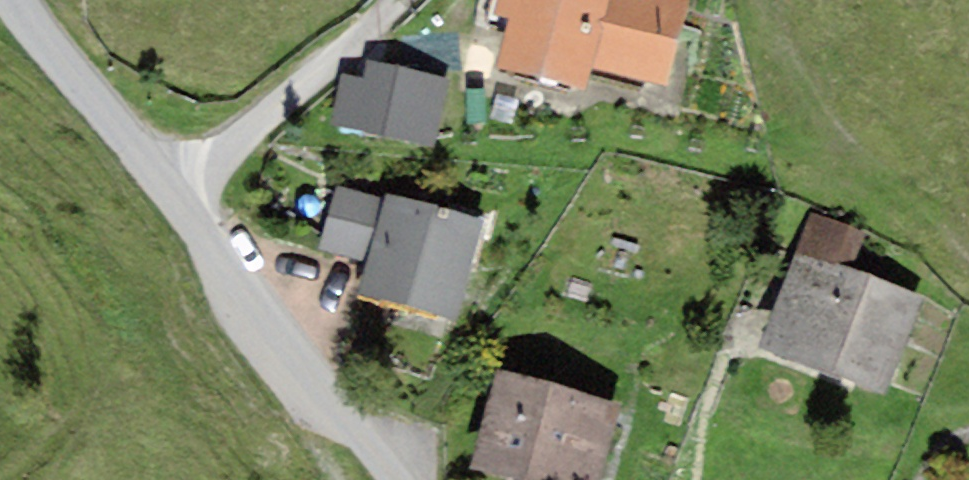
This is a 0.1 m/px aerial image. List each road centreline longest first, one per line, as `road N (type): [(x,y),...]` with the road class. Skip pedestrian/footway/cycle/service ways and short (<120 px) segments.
road 1 (residential): [(385,479),(172,197)]
road 2 (track): [(172,197),(399,0)]
road 3 (track): [(172,197),(15,0)]

